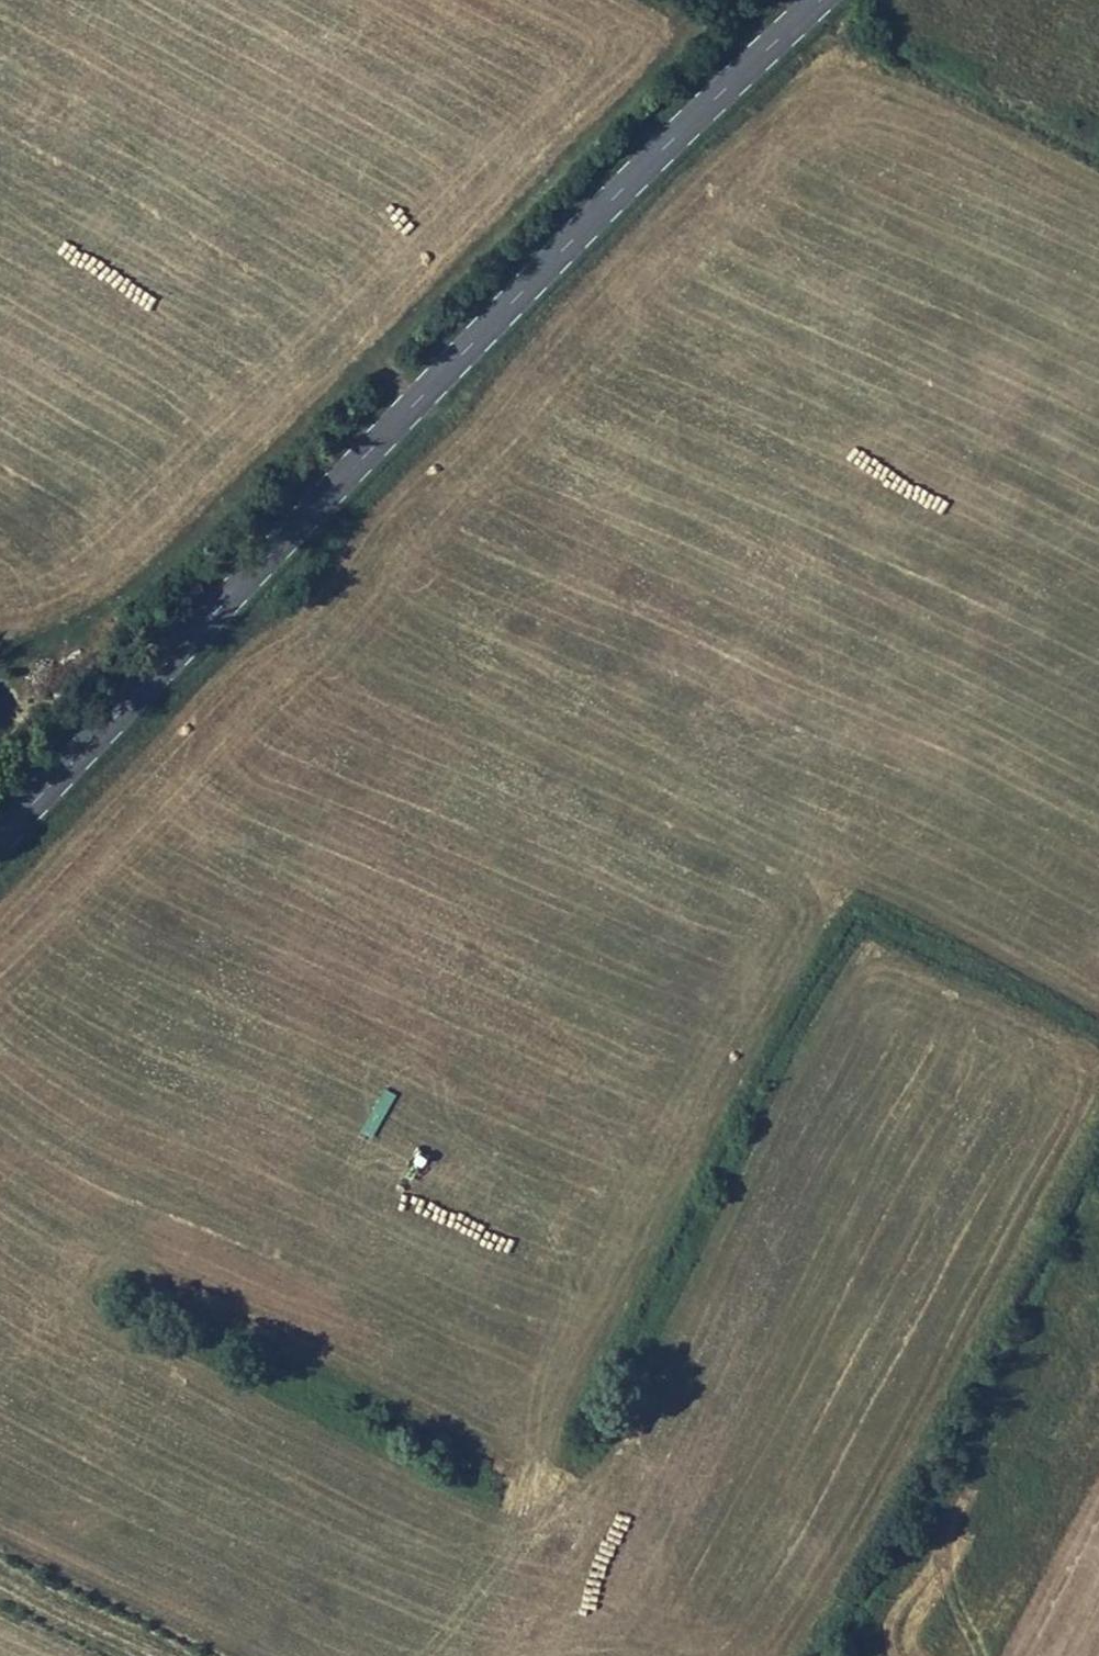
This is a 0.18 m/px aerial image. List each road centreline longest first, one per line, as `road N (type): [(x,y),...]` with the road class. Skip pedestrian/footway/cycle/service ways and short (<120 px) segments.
road 1 (secondary): [(0,836),(541,272),(819,0)]
road 2 (track): [(166,1655),(0,1578)]

